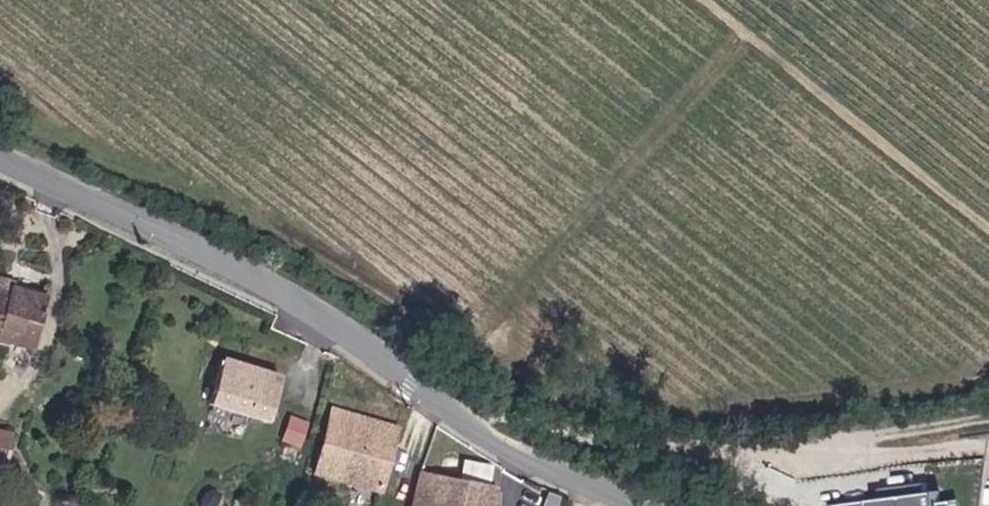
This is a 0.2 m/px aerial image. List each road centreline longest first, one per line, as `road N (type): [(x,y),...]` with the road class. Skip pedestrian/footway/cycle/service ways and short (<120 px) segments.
road 1 (tertiary): [(0,156),(251,275),(341,329),(521,461),(661,505)]

